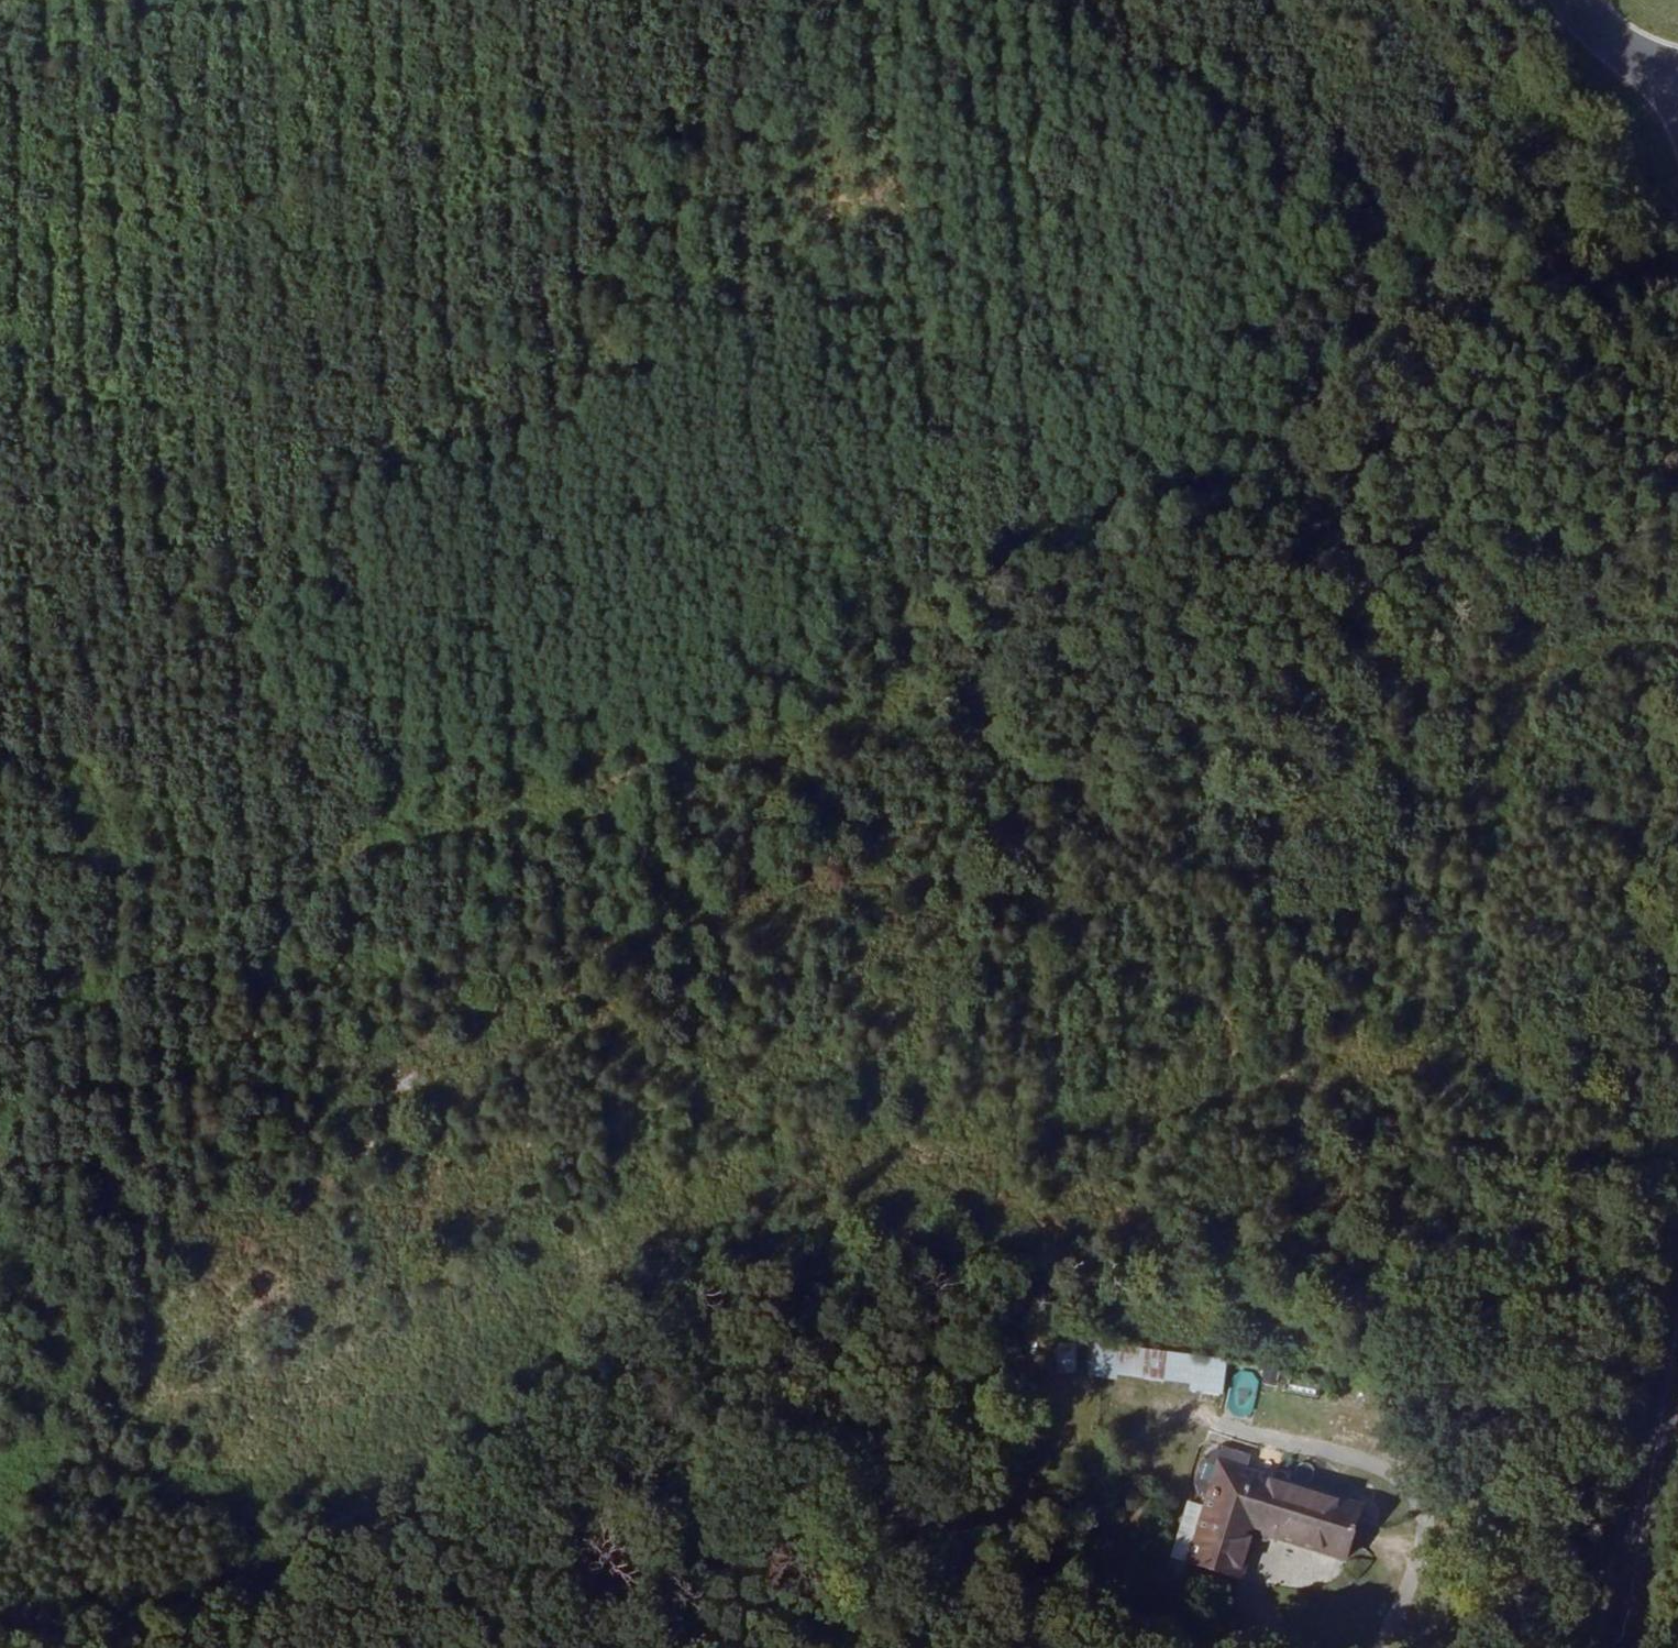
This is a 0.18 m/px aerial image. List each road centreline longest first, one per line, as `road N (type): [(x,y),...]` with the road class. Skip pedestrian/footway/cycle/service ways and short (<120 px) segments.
road 1 (secondary): [(1616,1647),(1677,1332)]

